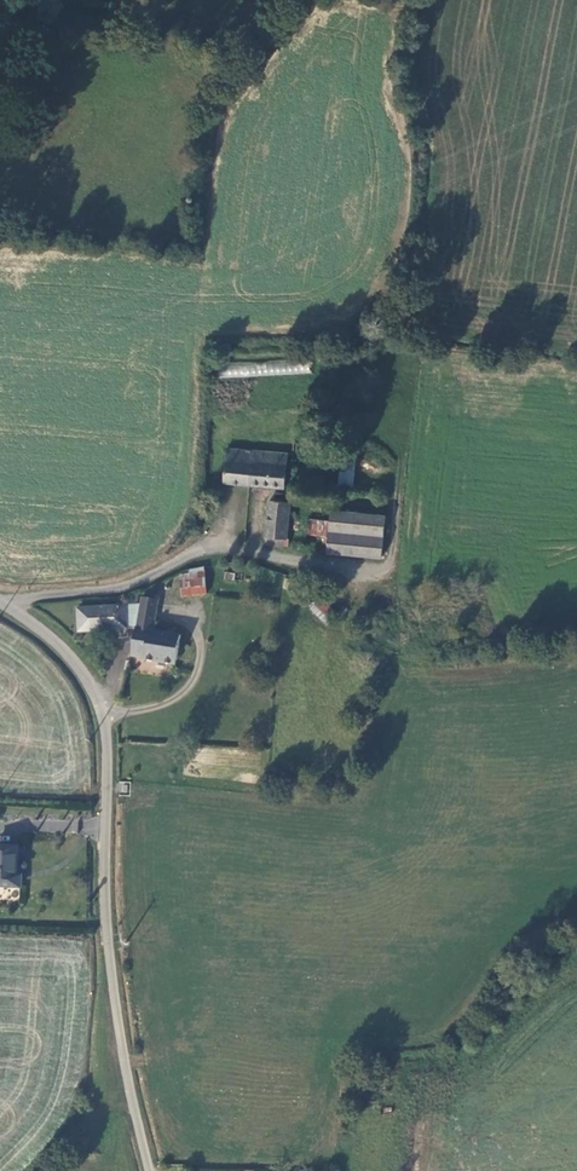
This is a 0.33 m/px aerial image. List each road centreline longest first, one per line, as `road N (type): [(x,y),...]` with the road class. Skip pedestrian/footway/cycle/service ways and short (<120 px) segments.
road 1 (unclassified): [(149,1170),(109,949),(112,723),(84,660),(54,630),(0,597)]
road 2 (unclassified): [(0,590),(122,582),(205,545),(230,521)]

